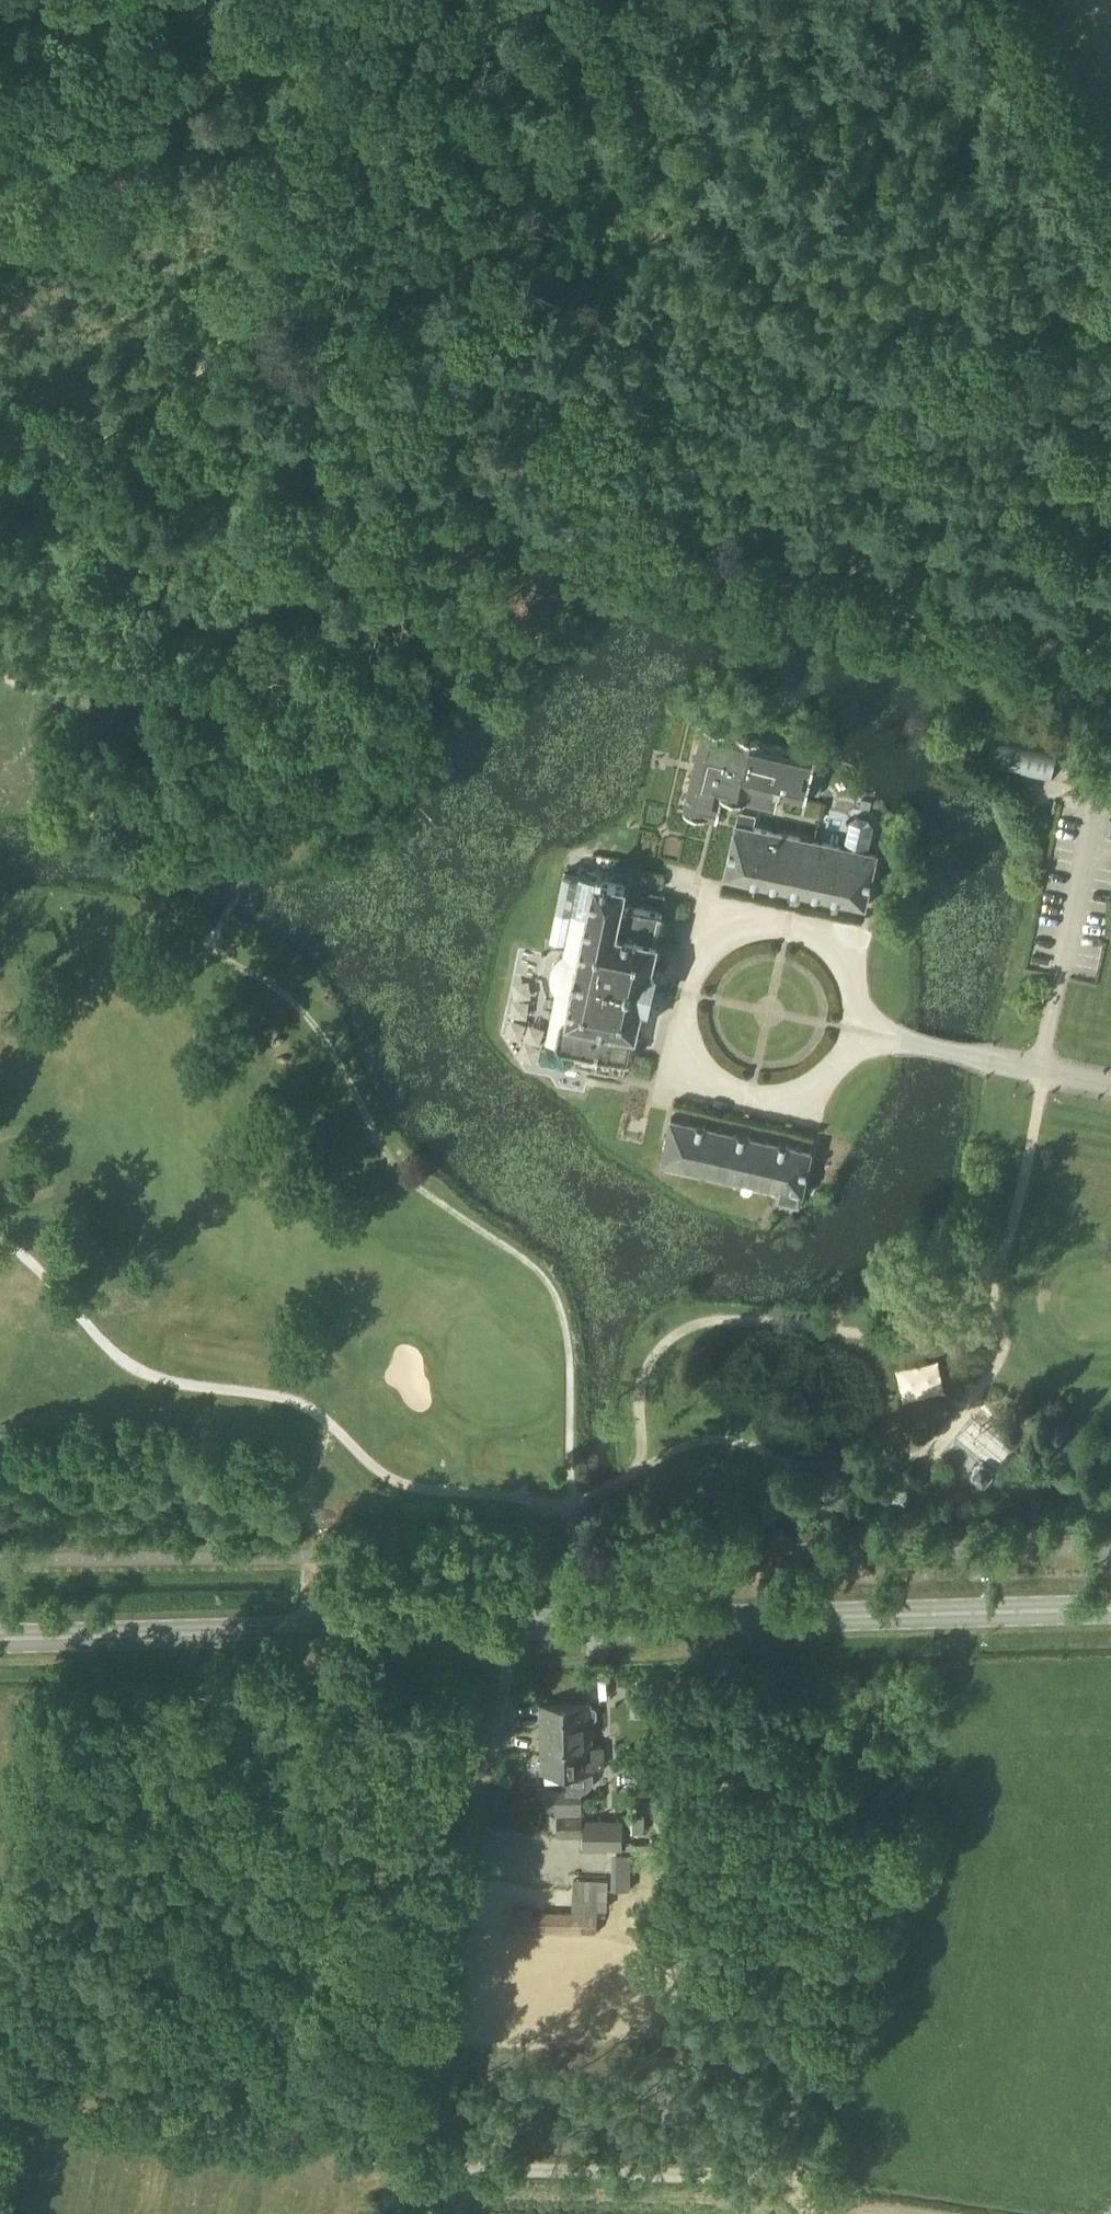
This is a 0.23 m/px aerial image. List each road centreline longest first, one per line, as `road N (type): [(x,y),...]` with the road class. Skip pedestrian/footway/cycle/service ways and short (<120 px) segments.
road 1 (track): [(0,418),(1110,656)]
road 2 (secondary): [(0,1643),(1110,1607)]
road 3 (track): [(810,2213),(800,2196),(769,2178),(399,2145),(514,1626)]
road 4 (unclassified): [(1110,1084),(857,1024)]

